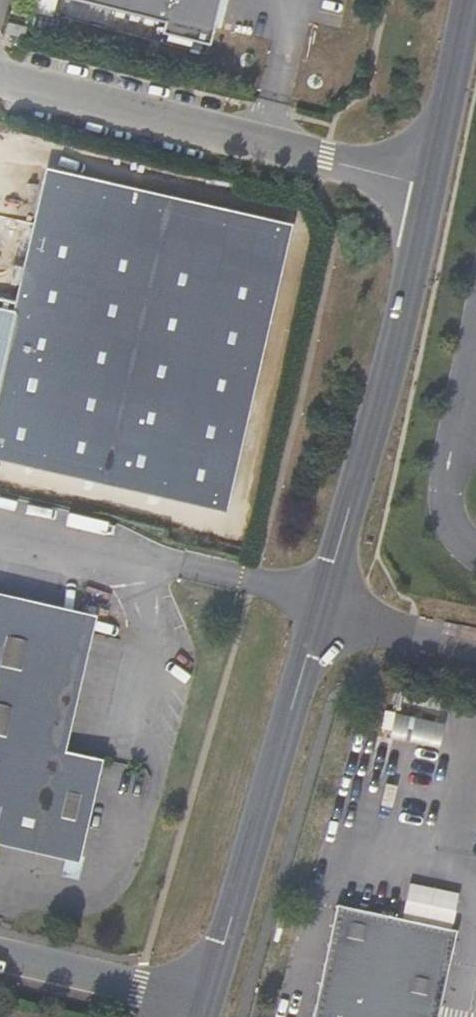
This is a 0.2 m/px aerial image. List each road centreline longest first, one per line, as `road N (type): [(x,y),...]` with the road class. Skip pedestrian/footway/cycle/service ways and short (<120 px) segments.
road 1 (residential): [(0,77),(430,186)]
road 2 (residential): [(319,615),(430,186)]
road 3 (residential): [(206,1002),(319,615)]
road 4 (unclassified): [(0,955),(206,1002)]
road 5 (residential): [(430,186),(468,0)]
road 6 (residential): [(475,649),(319,615)]

